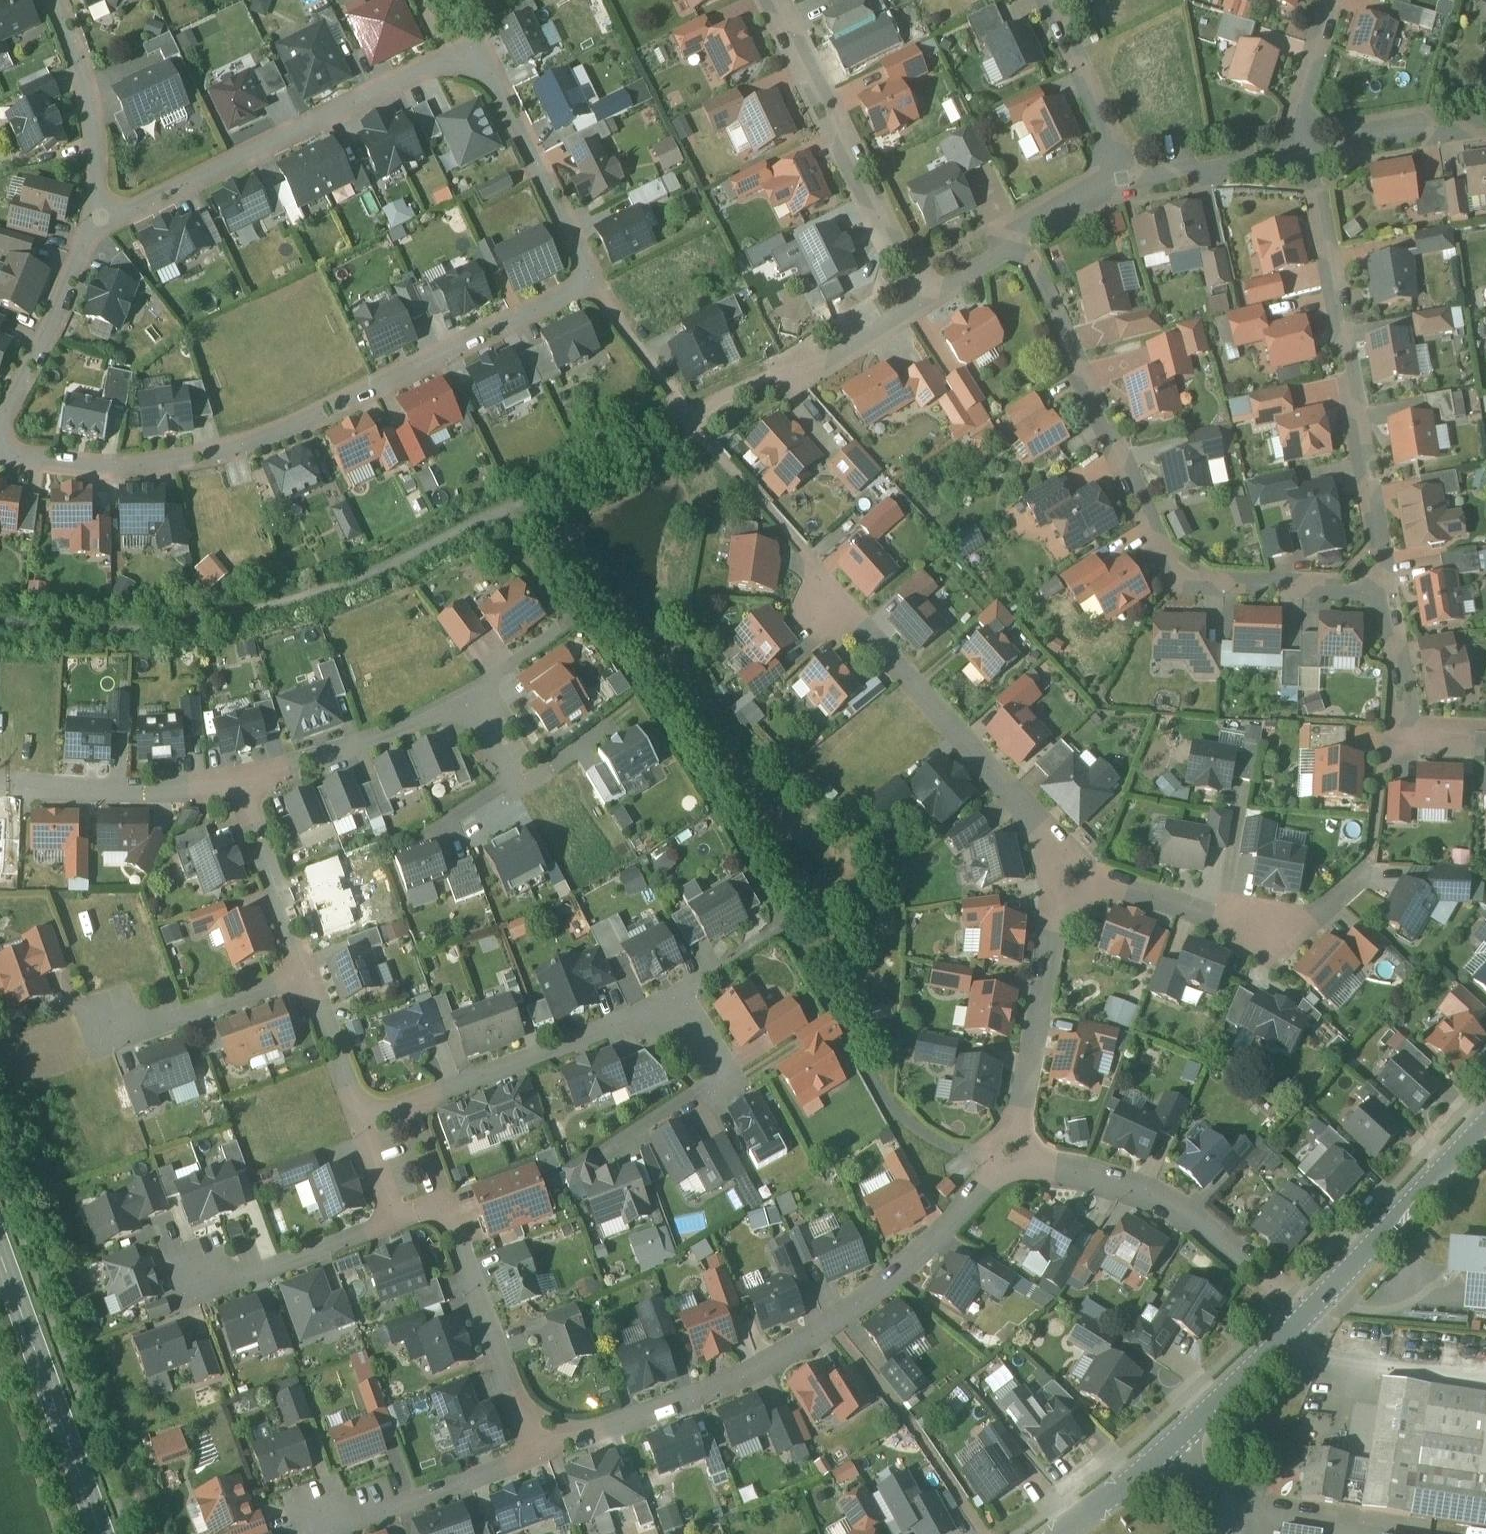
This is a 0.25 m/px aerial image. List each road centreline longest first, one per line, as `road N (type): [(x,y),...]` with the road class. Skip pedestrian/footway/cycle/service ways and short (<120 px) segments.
road 1 (residential): [(89,228),(421,66),(450,60),(489,76),(507,99),(594,283)]
road 2 (residential): [(594,283),(298,427),(224,452),(91,465),(0,453)]
road 3 (residential): [(1018,232),(1161,551),(1203,581),(1385,585)]
road 4 (residential): [(538,1456),(702,1398),(800,1348),(893,1281),(1009,1151)]
road 5 (residential): [(1309,146),(1385,585)]
road 6 (residential): [(1057,871),(1028,811),(829,590)]
road 7 (residential): [(1302,1316),(1172,1203),(1009,1151)]
road 8 (residential): [(1057,871),(1262,938),(1307,925),(1366,872)]
road 9 (residential): [(918,293),(776,0)]
road 10 (tertiary): [(101,1533),(0,1254)]
road 11 (residential): [(1009,1151),(1057,871)]
road 12 (residential): [(409,1104),(664,1003)]
road 13 (residential): [(447,1206),(538,1456)]
road 14 (tertiary): [(1485,1123),(1302,1316)]
road 15 (residential): [(683,409),(918,293)]
road 16 (residential): [(240,788),(467,700)]
road 17 (residential): [(0,786),(240,788)]
road 18 (residential): [(310,1510),(386,1509),(538,1456)]
road 19 (residential): [(55,0),(88,87),(96,140),(89,228)]
road 20 (residential): [(89,228),(50,333),(0,422)]
road 21 (residential): [(240,788),(307,975)]
road 22 (residential): [(118,1024),(147,1026),(307,975)]
road 23 (residential): [(1044,0),(1123,178)]
road 24 (residential): [(211,1270),(249,1274),(396,1223)]
road 25 (residential): [(1123,178),(1193,159),(1309,146)]
road 26 (tertiary): [(1302,1316),(1169,1443)]
road 27 (residential): [(1309,146),(1485,117)]
road 28 (residential): [(307,975),(360,1117)]
road 29 (residential): [(1309,146),(1304,102),(1331,0)]
road 30 (tertiary): [(1169,1443),(1055,1533)]
road 31 (residential): [(1385,585),(1404,720)]

